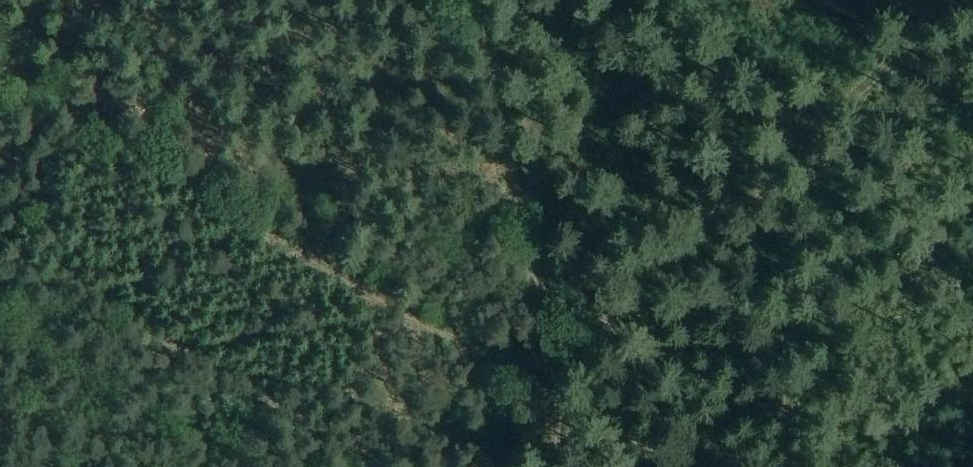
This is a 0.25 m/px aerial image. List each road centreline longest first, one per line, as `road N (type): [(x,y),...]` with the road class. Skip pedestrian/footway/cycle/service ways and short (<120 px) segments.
road 1 (track): [(968,0),(843,109),(555,398),(0,65)]
road 2 (track): [(555,398),(548,332),(471,0)]
road 3 (track): [(555,398),(679,466)]

